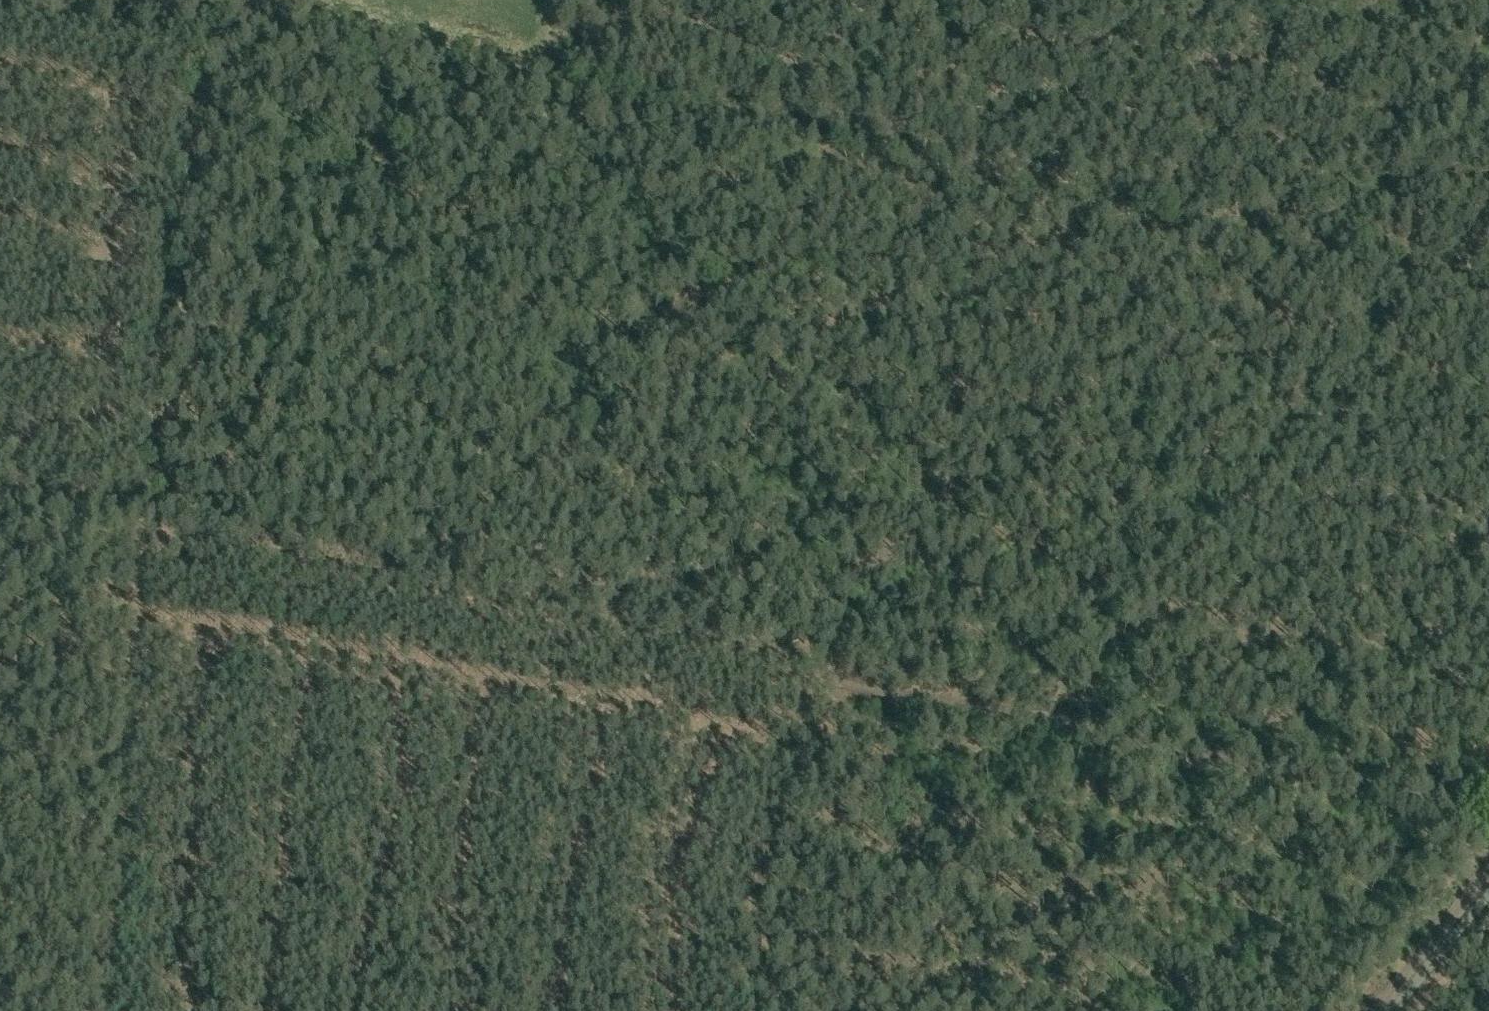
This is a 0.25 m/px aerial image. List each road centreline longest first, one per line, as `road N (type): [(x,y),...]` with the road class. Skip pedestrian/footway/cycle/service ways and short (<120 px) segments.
road 1 (track): [(1488,853),(1361,1010)]

